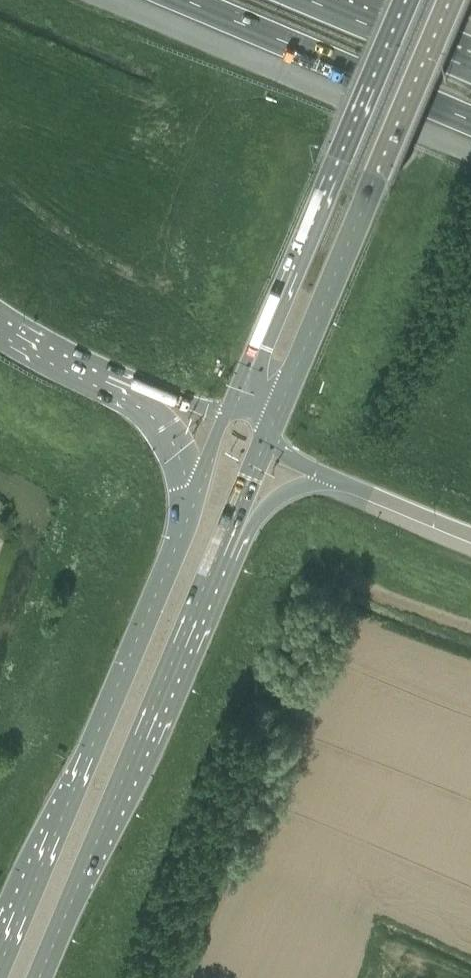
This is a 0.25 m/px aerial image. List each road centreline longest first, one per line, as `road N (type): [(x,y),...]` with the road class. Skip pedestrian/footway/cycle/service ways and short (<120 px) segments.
road 1 (primary): [(190,511),(0,952)]
road 2 (primary): [(40,977),(218,555)]
road 3 (primary): [(293,376),(450,0)]
road 4 (primary): [(406,0),(250,370)]
road 5 (motorway): [(184,0),(470,121)]
road 6 (motorway): [(470,70),(304,0)]
road 7 (motorway): [(0,317),(131,387)]
road 8 (motorway): [(218,555),(286,492),(339,482)]
road 9 (motorway): [(339,482),(470,534)]
road 10 (motorway): [(131,387),(181,458),(190,511)]
road 11 (primary): [(218,555),(267,438)]

